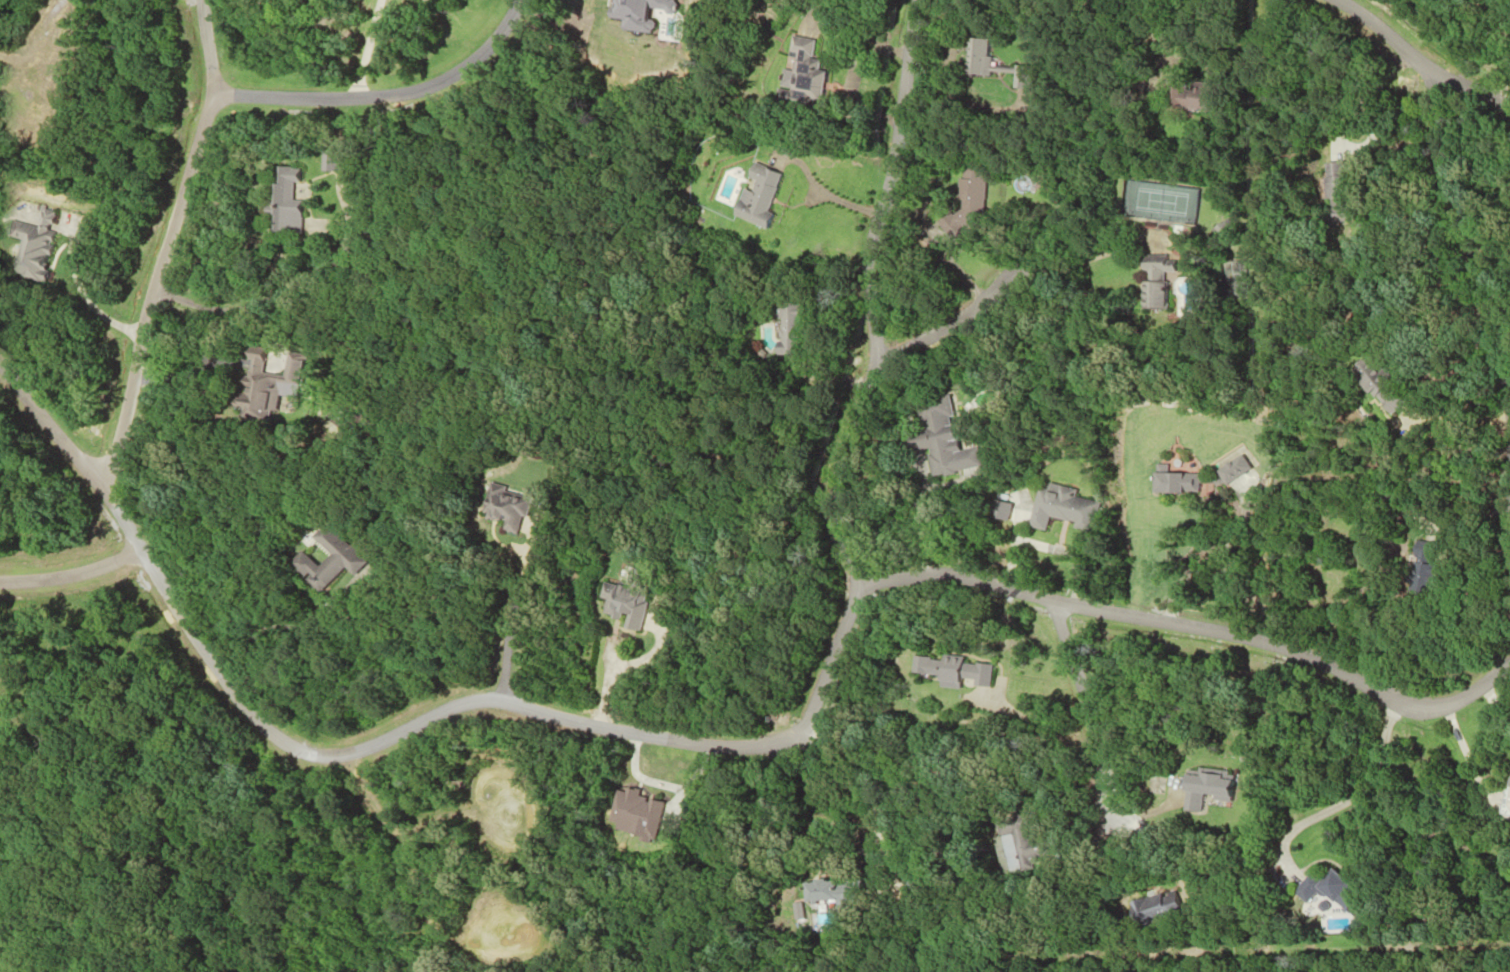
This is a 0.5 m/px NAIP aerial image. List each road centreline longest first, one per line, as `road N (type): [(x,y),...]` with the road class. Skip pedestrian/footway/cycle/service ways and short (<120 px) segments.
road 1 (residential): [(0,368),(107,502),(232,695),(294,751),(361,749),(460,702),(481,701),(634,736),(711,747),(780,744),(798,732),(860,587),(908,574),(970,577),(1272,646),(1398,703),(1450,703),(1509,663)]
road 2 (residential): [(99,492),(156,256),(205,105),(218,97),(403,96),(472,60),(514,0)]
road 3 (residential): [(914,0),(863,257),(873,355),(829,499),(860,587)]
road 4 (residential): [(1509,574),(1507,410),(1425,116),(1429,69)]
road 5 (residential): [(873,355),(973,312),(1028,273),(1090,257),(1143,258),(1151,239)]
road 6 (residential): [(1053,599),(1111,824)]
road 7 (residential): [(1388,698),(1361,789),(1284,839),(1278,864)]
road 8 (residential): [(1330,0),(1402,54),(1509,113)]
road 9 (residential): [(0,582),(75,573),(137,549)]

